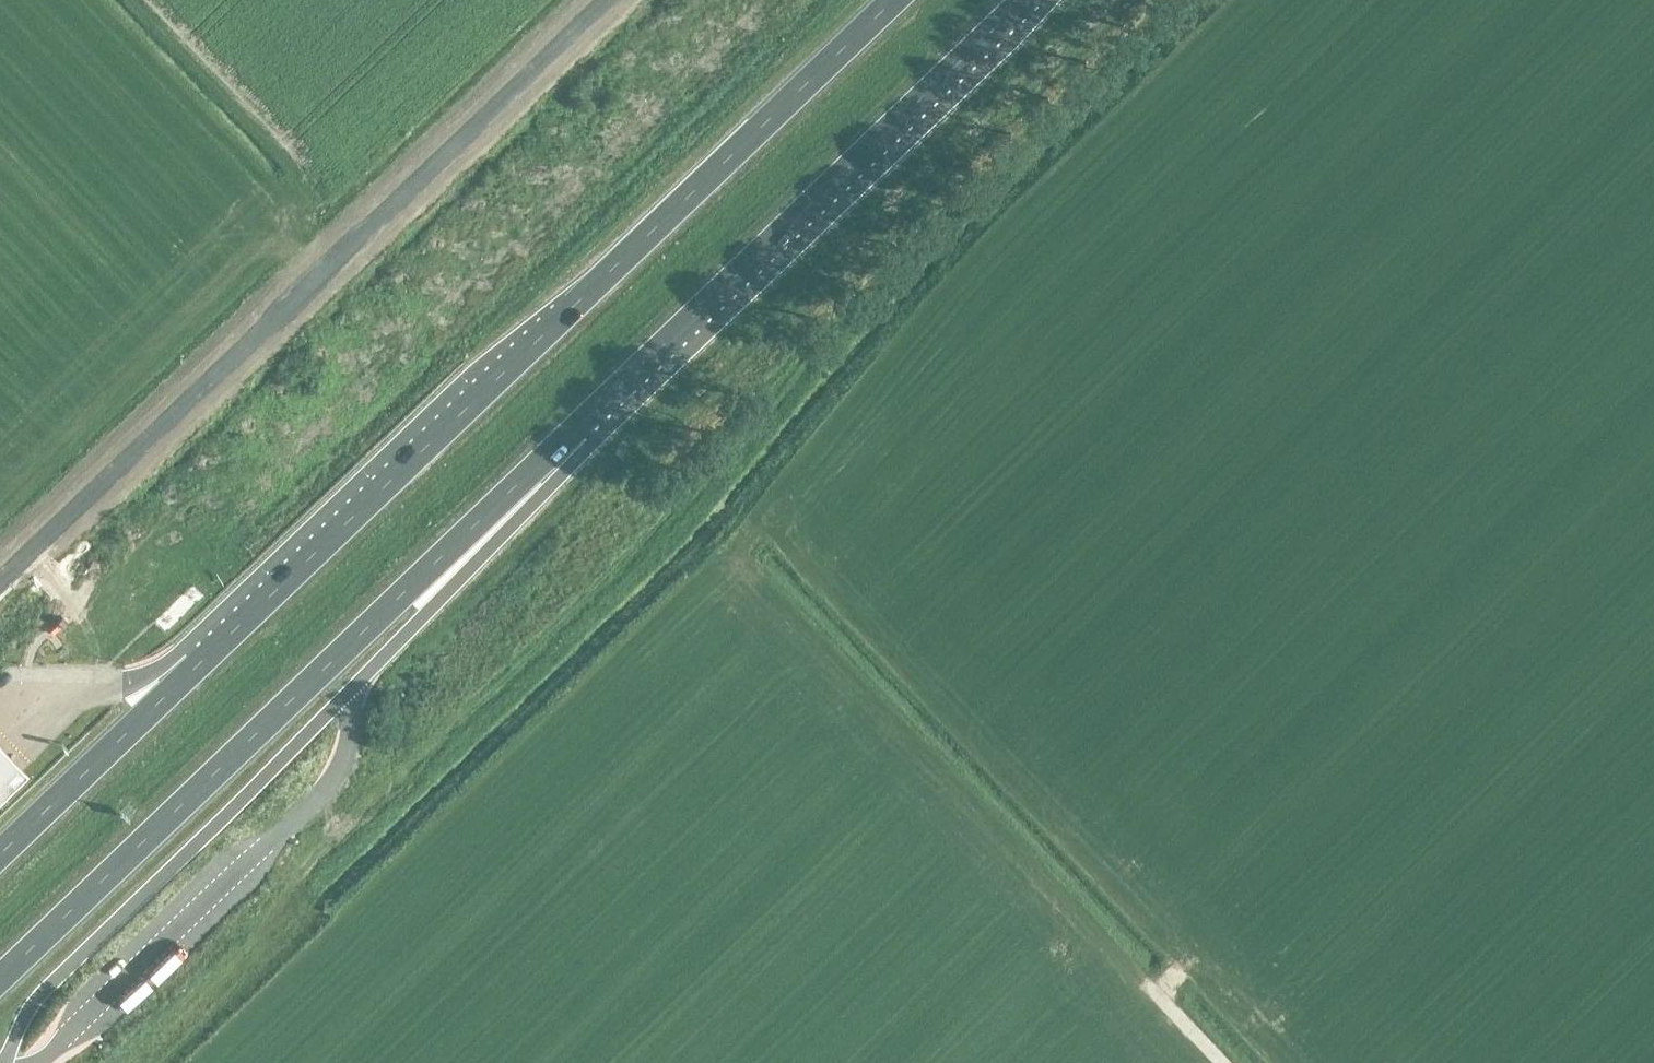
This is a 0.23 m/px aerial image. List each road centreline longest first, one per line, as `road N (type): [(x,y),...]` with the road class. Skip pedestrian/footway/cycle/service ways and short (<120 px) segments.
road 1 (trunk): [(893,0),(216,648)]
road 2 (unclassified): [(0,593),(615,0)]
road 3 (trunk): [(475,527),(1033,0)]
road 4 (trunk): [(0,981),(475,527)]
road 5 (trunk): [(216,648),(0,852)]
road 6 (trunk): [(355,688),(432,603),(475,527)]

